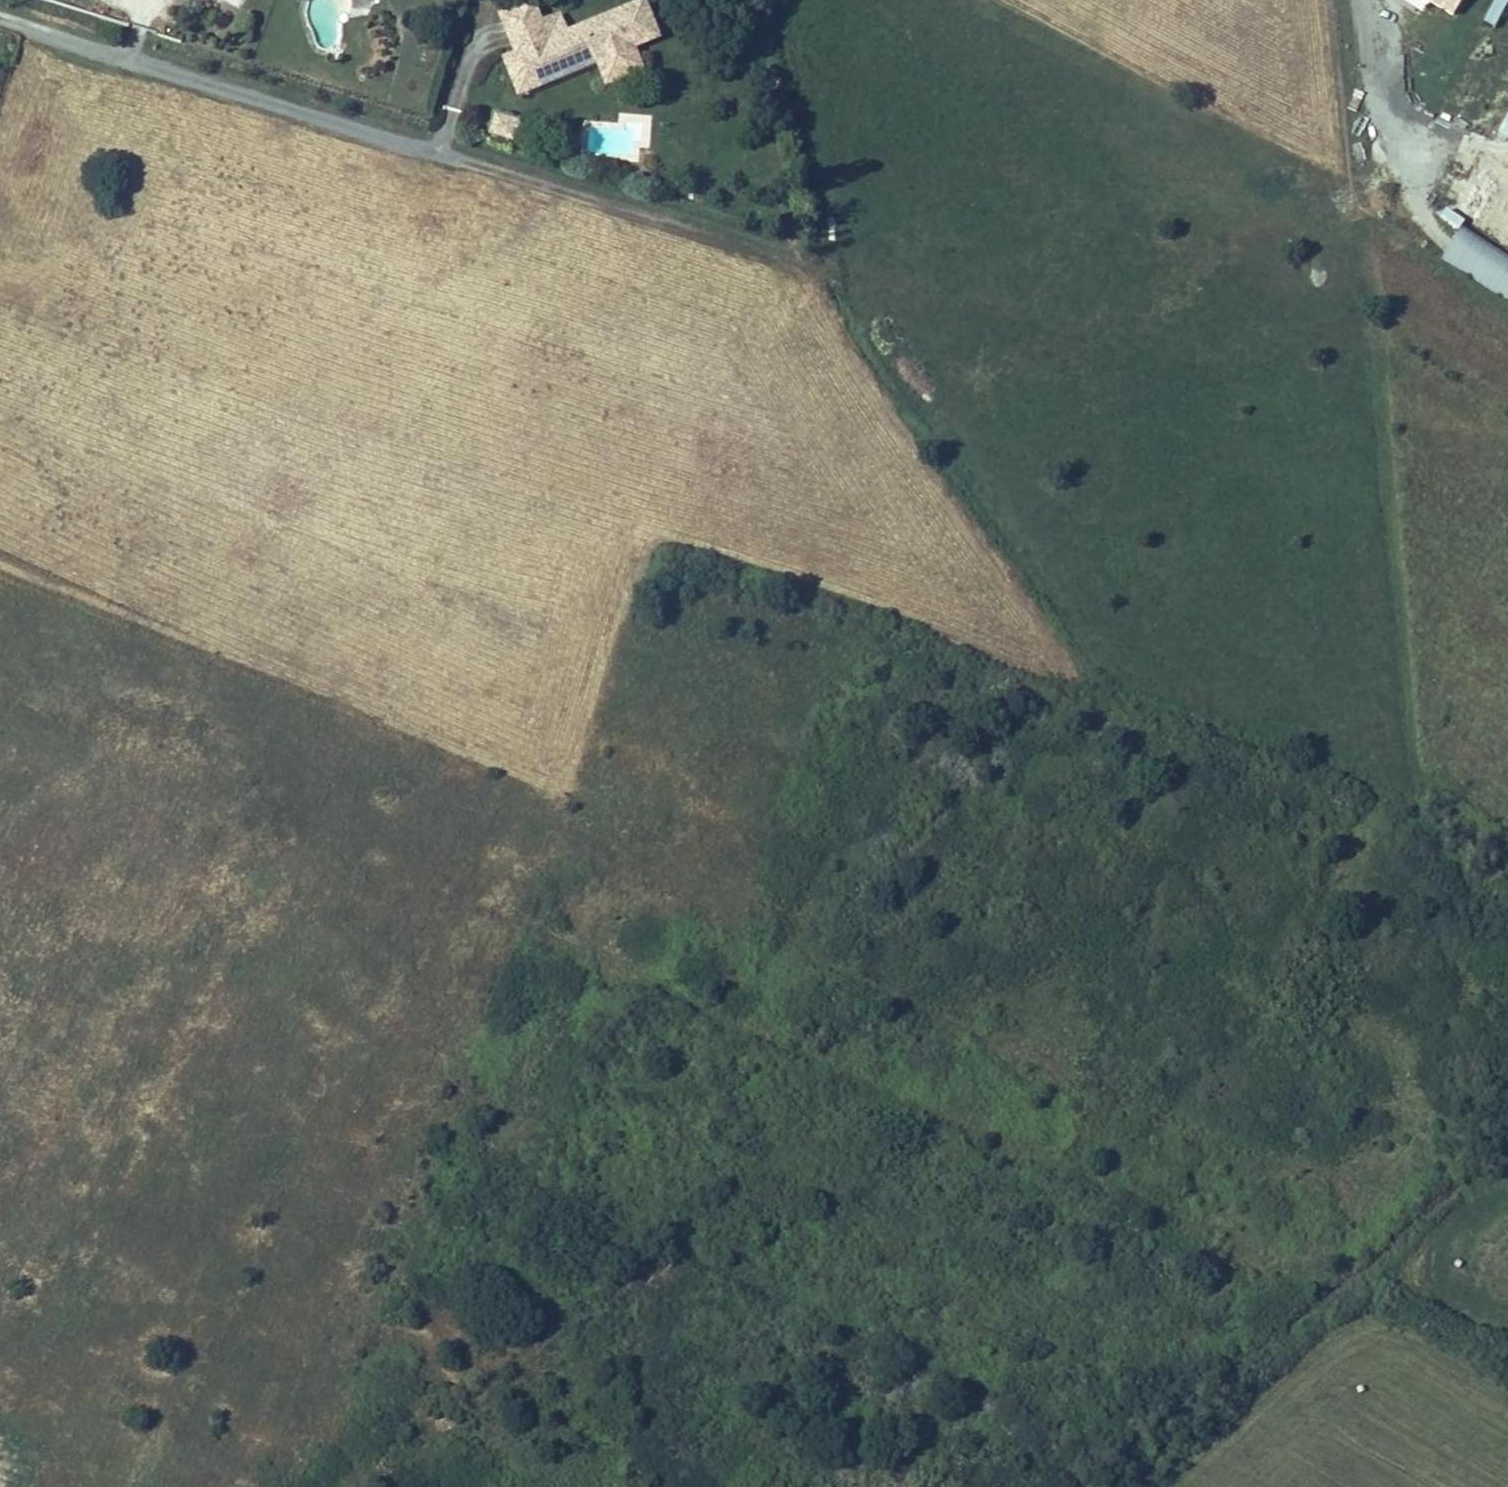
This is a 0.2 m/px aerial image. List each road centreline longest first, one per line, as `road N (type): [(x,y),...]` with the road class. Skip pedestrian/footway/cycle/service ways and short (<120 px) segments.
road 1 (track): [(0,18),(749,248),(816,276),(830,275),(849,254),(841,174)]

